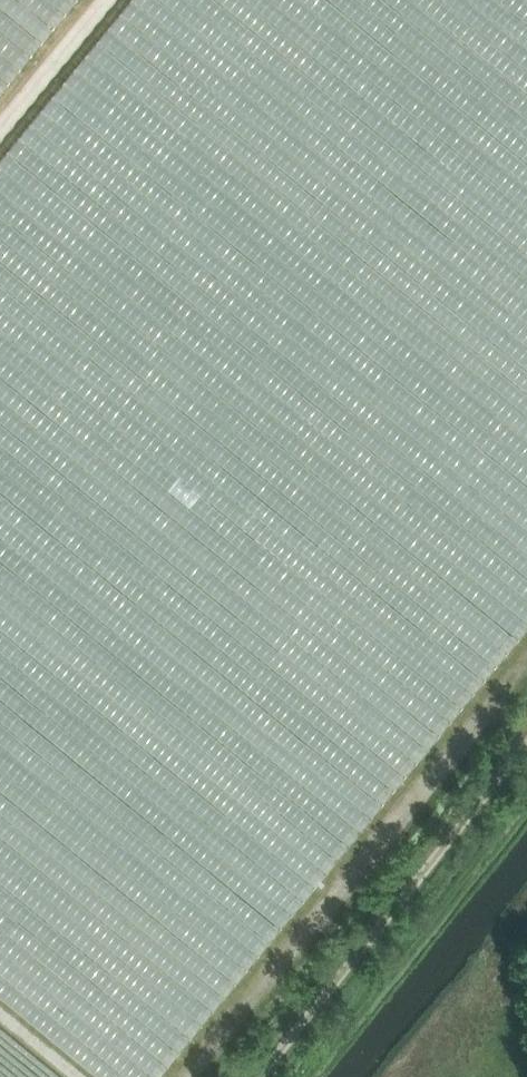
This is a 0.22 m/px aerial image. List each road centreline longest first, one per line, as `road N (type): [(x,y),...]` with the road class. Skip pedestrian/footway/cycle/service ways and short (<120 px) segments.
road 1 (track): [(259,1076),(526,757)]

